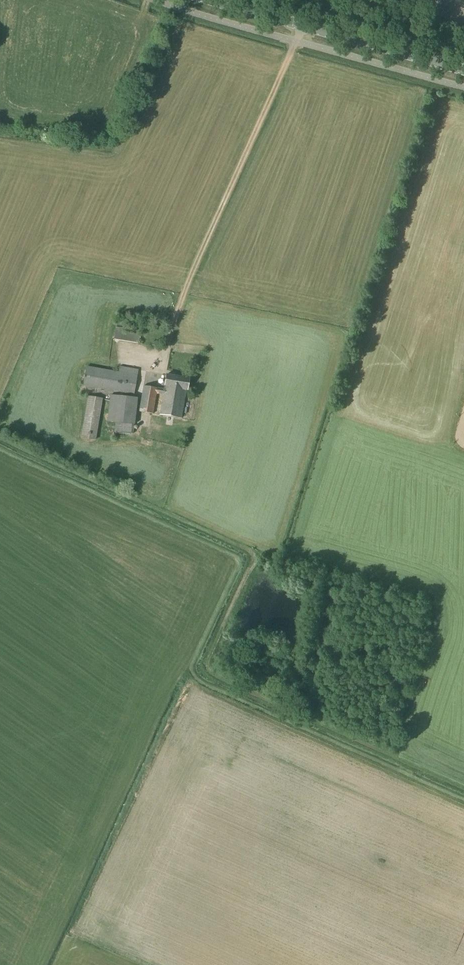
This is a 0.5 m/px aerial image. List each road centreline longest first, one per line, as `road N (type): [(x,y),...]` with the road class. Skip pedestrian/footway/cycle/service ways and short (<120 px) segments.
road 1 (secondary): [(463,72),(207,0)]

